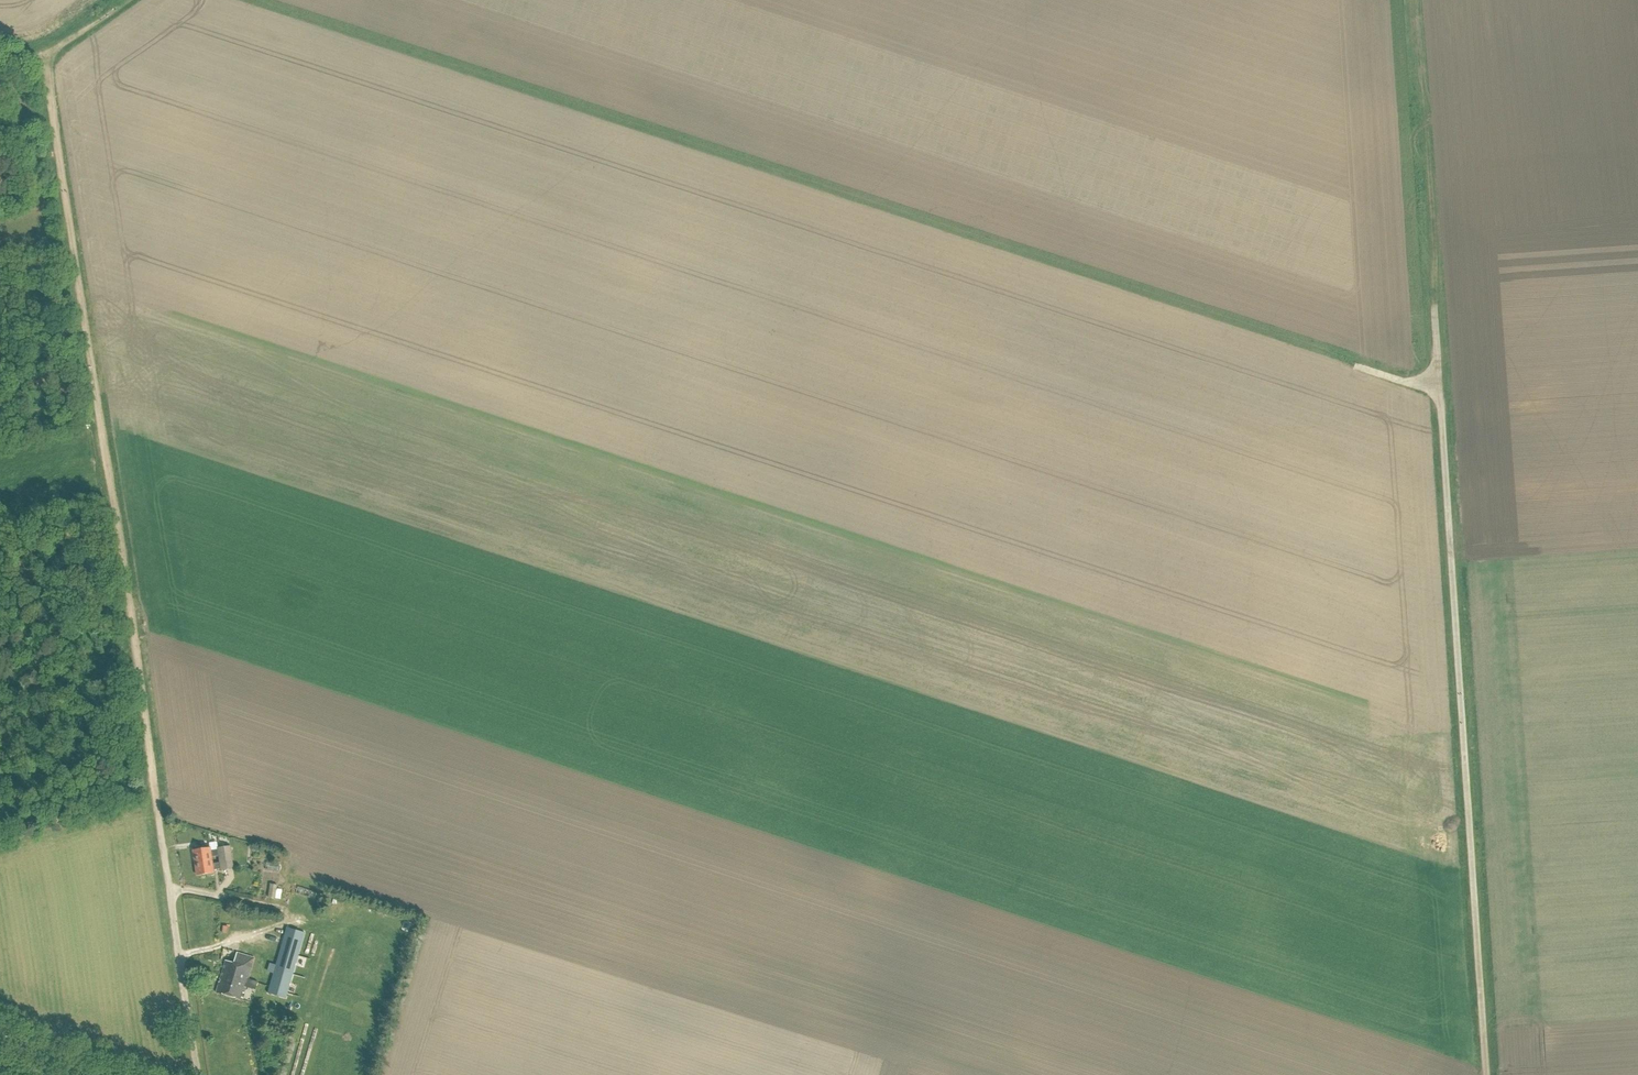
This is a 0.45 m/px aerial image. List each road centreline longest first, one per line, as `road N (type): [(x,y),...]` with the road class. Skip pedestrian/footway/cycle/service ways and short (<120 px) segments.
road 1 (track): [(0,61),(40,58),(49,95),(160,818)]
road 2 (unclassified): [(1486,1074),(1435,310)]
road 3 (track): [(1413,0),(1435,310)]
road 4 (unclassified): [(160,818),(196,1074)]

